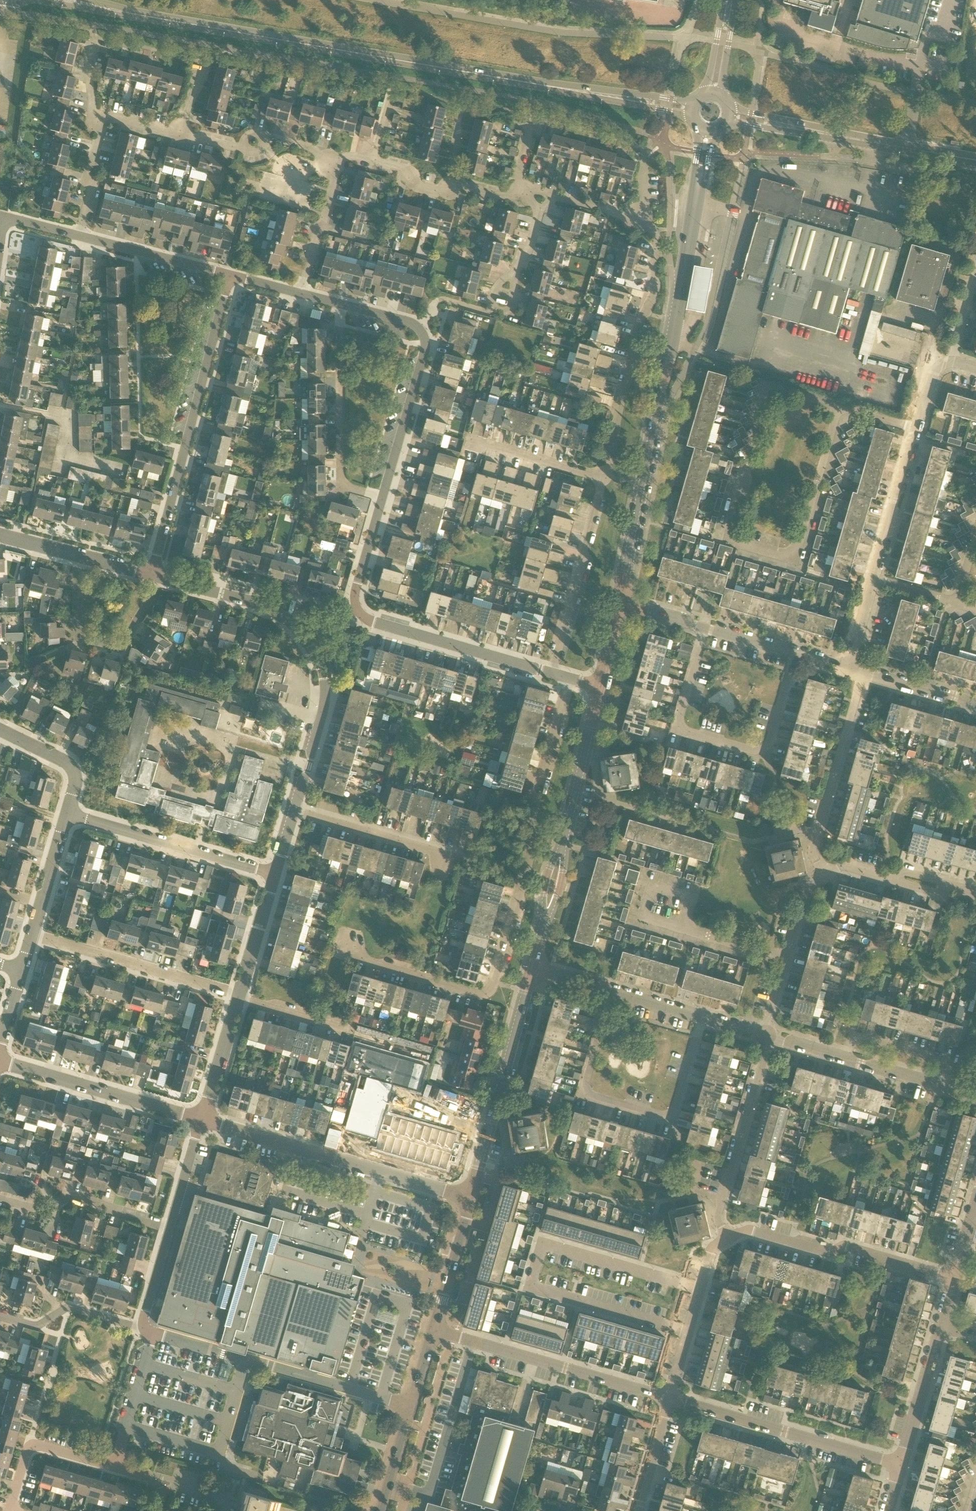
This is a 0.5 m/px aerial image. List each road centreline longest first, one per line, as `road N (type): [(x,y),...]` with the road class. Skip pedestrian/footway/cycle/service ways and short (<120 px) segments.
road 1 (residential): [(349,958),(491,993),(570,678)]
road 2 (residential): [(622,604),(690,231)]
road 3 (residential): [(699,1290),(543,1244),(530,1288),(687,1332)]
road 4 (tertiary): [(497,77),(142,15)]
road 5 (residential): [(606,476),(658,239),(647,222),(554,197)]
road 6 (residential): [(291,811),(321,716),(322,664),(312,639),(285,613),(153,576)]
road 7 (residential): [(550,673),(361,613),(357,589),(383,497)]
road 8 (residential): [(153,576),(231,277)]
road 9 (residential): [(843,408),(770,389),(728,528),(737,540),(787,554),(801,548)]
road 10 (residential): [(793,654),(761,754),(691,736),(678,725),(704,628)]
road 11 (residential): [(698,1017),(674,1109),(661,1114),(591,1095),(584,1082),(607,990)]
road 12 (residential): [(532,970),(598,687)]
road 13 (residential): [(470,1199),(200,1121)]
road 14 (residential): [(218,1510),(217,1497),(38,1446),(28,1450),(10,1510)]
road 15 (residential): [(383,497),(424,339),(418,326),(338,305)]
road 16 (residential): [(846,669),(913,430)]
road 17 (residential): [(901,1463),(667,1397)]
road 18 (residential): [(667,1397),(434,1332)]
road 19 (residential): [(954,1277),(752,1230),(724,1242)]
road 20 (residential): [(470,1199),(532,970)]
road 21 (residential): [(383,497),(345,486),(340,476),(338,305)]
road 22 (residential): [(975,1095),(766,1036)]
road 23 (residential): [(238,998),(32,933)]
road 24 (residential): [(273,875),(67,813)]
road 25 (residential): [(724,1242),(722,1198),(766,1036)]
road 26 (residential): [(827,876),(815,856),(817,837),(861,674)]
road 27 (residential): [(200,1121),(0,1064)]
road 28 (residential): [(153,576),(147,601),(117,649),(77,640),(79,557)]
road 29 (residential): [(550,673),(606,476)]
road 30 (tertiary): [(497,77),(691,118)]
road 31 (tertiary): [(694,99),(497,77)]
road 32 (residential): [(382,1510),(434,1332)]
road 33 (tertiary): [(905,147),(729,105)]
road 34 (tertiary): [(726,124),(905,147)]
road 35 (residential): [(445,873),(448,857),(291,811)]
road 36 (residential): [(170,1227),(70,1198),(36,1211),(0,1201)]
road 37 (residential): [(766,1036),(800,903),(827,876)]
road 38 (residential): [(521,194),(450,183),(431,190),(372,160)]
road 39 (residential): [(231,277),(79,237)]
road 40 (residential): [(827,876),(843,869),(887,879),(909,873),(975,891)]
road 41 (residential): [(140,1329),(70,1307),(36,1326),(0,1316)]
road 42 (residential): [(606,476),(485,443),(465,452)]
road 43 (residential): [(801,548),(843,408)]
road 44 (residential): [(300,295),(338,159)]
road 45 (residential): [(940,1328),(901,1463)]
road 46 (residential): [(434,1332),(470,1199)]
road 47 (residential): [(200,1121),(238,998)]
road 48 (residential): [(238,998),(273,875)]
road 49 (residential): [(67,813),(76,781),(68,765),(0,731)]
road 50 (residential): [(32,933),(67,813)]

